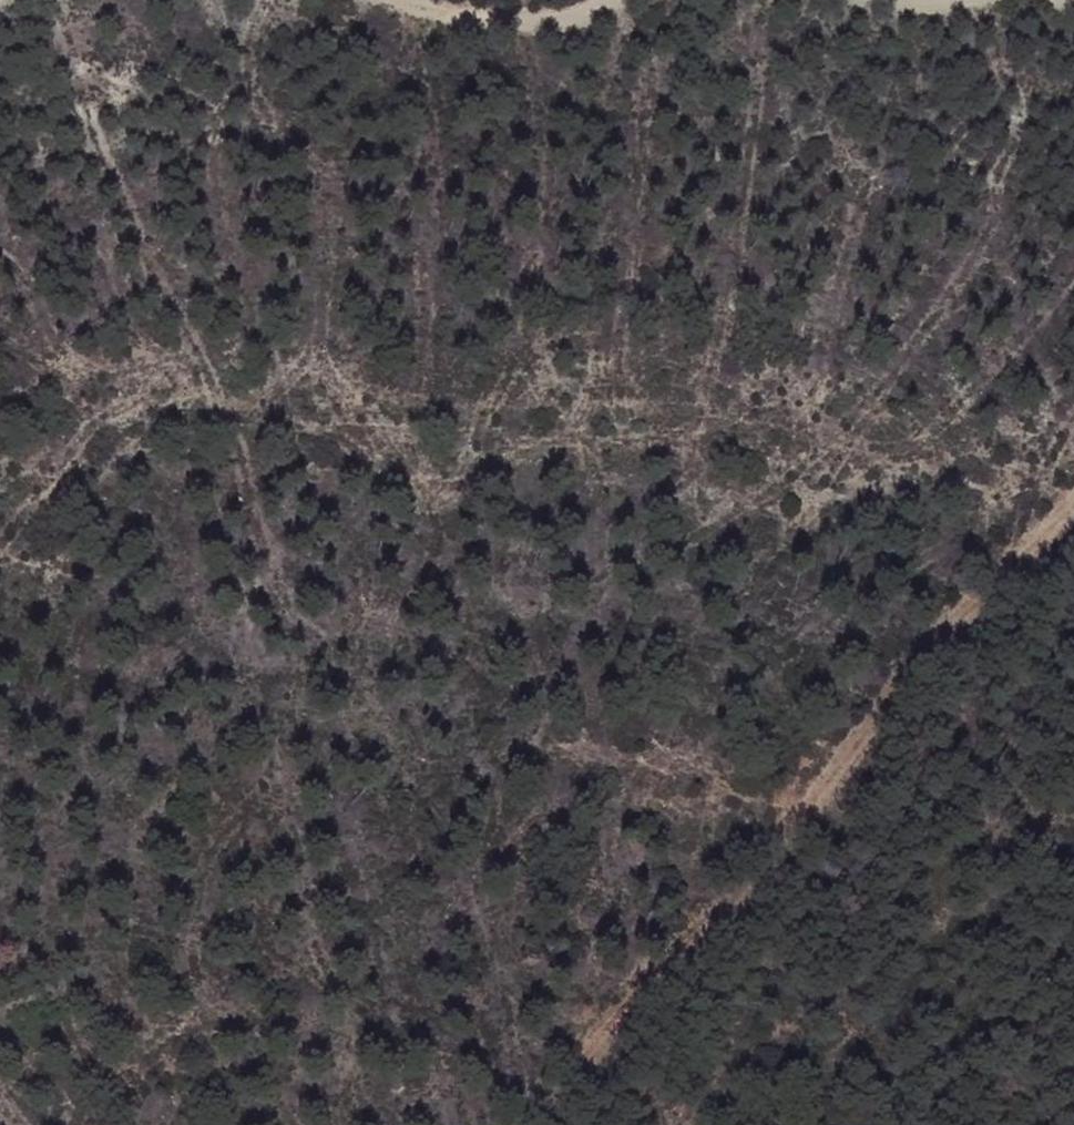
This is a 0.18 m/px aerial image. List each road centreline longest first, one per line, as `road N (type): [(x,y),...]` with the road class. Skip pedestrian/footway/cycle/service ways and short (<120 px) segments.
road 1 (track): [(1073,507),(887,705),(778,876),(528,1124)]
road 2 (track): [(616,0),(537,26),(416,0)]

